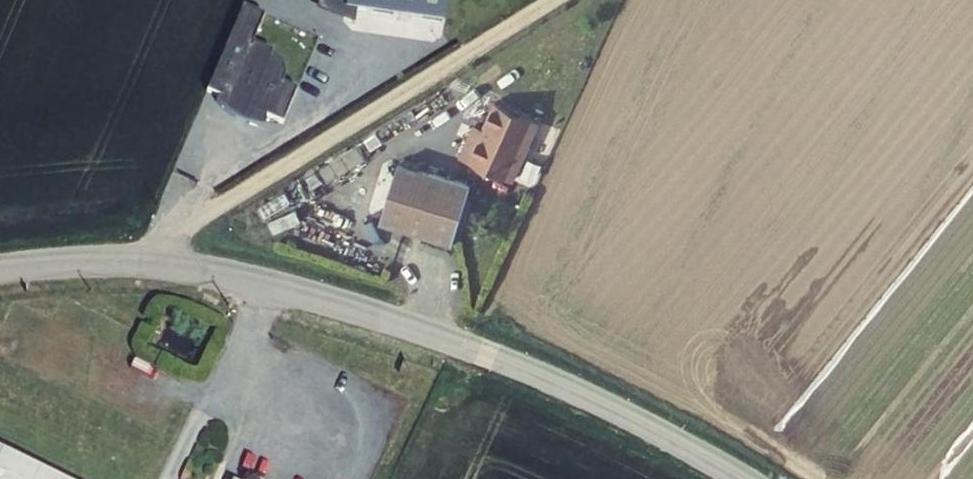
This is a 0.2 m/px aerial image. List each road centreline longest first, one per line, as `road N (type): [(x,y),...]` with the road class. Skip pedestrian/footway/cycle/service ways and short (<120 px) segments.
road 1 (tertiary): [(0,270),(167,264),(295,292),(531,371),(742,478)]
road 2 (track): [(144,263),(207,212),(554,0)]

